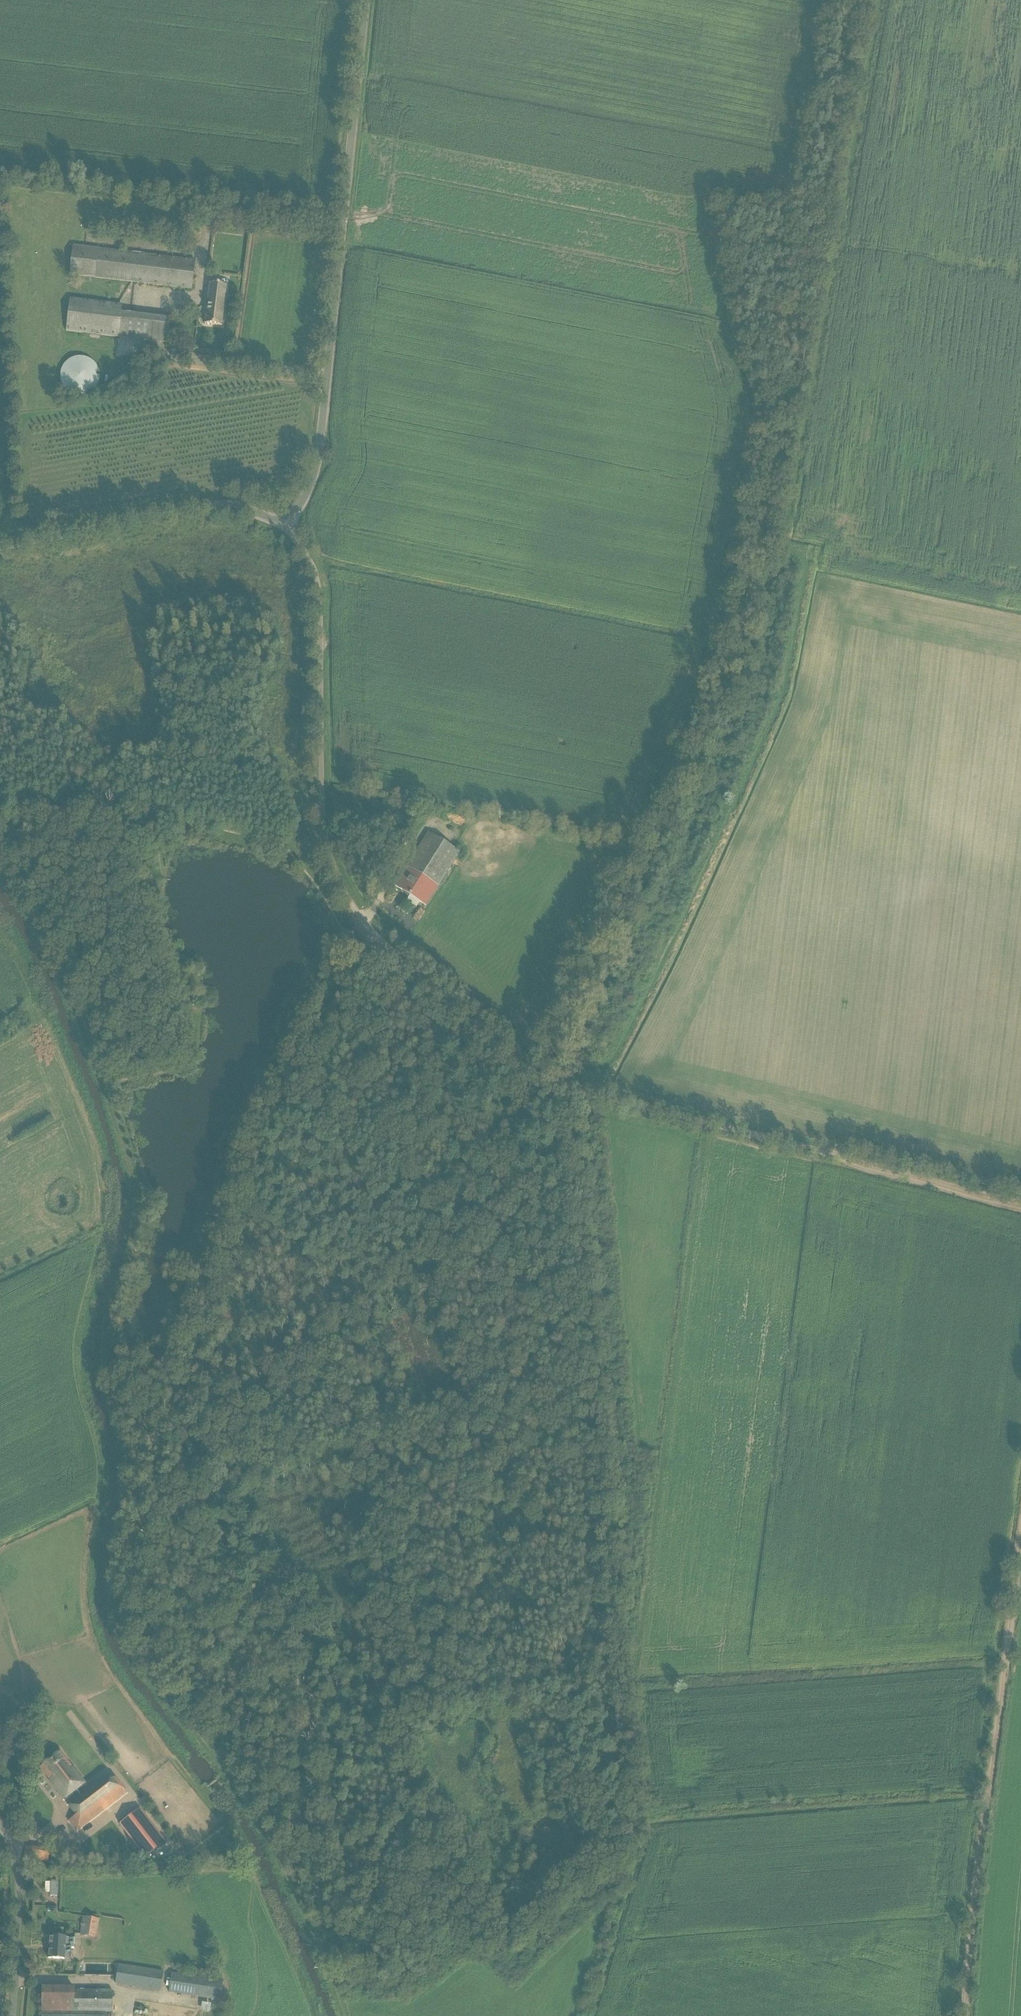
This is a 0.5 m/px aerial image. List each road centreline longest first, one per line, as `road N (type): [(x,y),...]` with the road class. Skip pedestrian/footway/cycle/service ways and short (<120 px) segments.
road 1 (unclassified): [(566,1092),(537,1085),(377,936),(337,878),(320,808),(323,582),(289,522)]
road 2 (unclassified): [(289,522),(308,497),(329,419),(369,0)]
road 3 (track): [(1020,1539),(965,2015)]
road 4 (track): [(1020,1205),(566,1092)]
road 5 (unclassified): [(0,547),(223,499),(255,502),(289,522)]
road 6 (track): [(111,1079),(57,947),(0,868)]
road 7 (unclassified): [(12,2015),(19,1865),(0,1818)]

